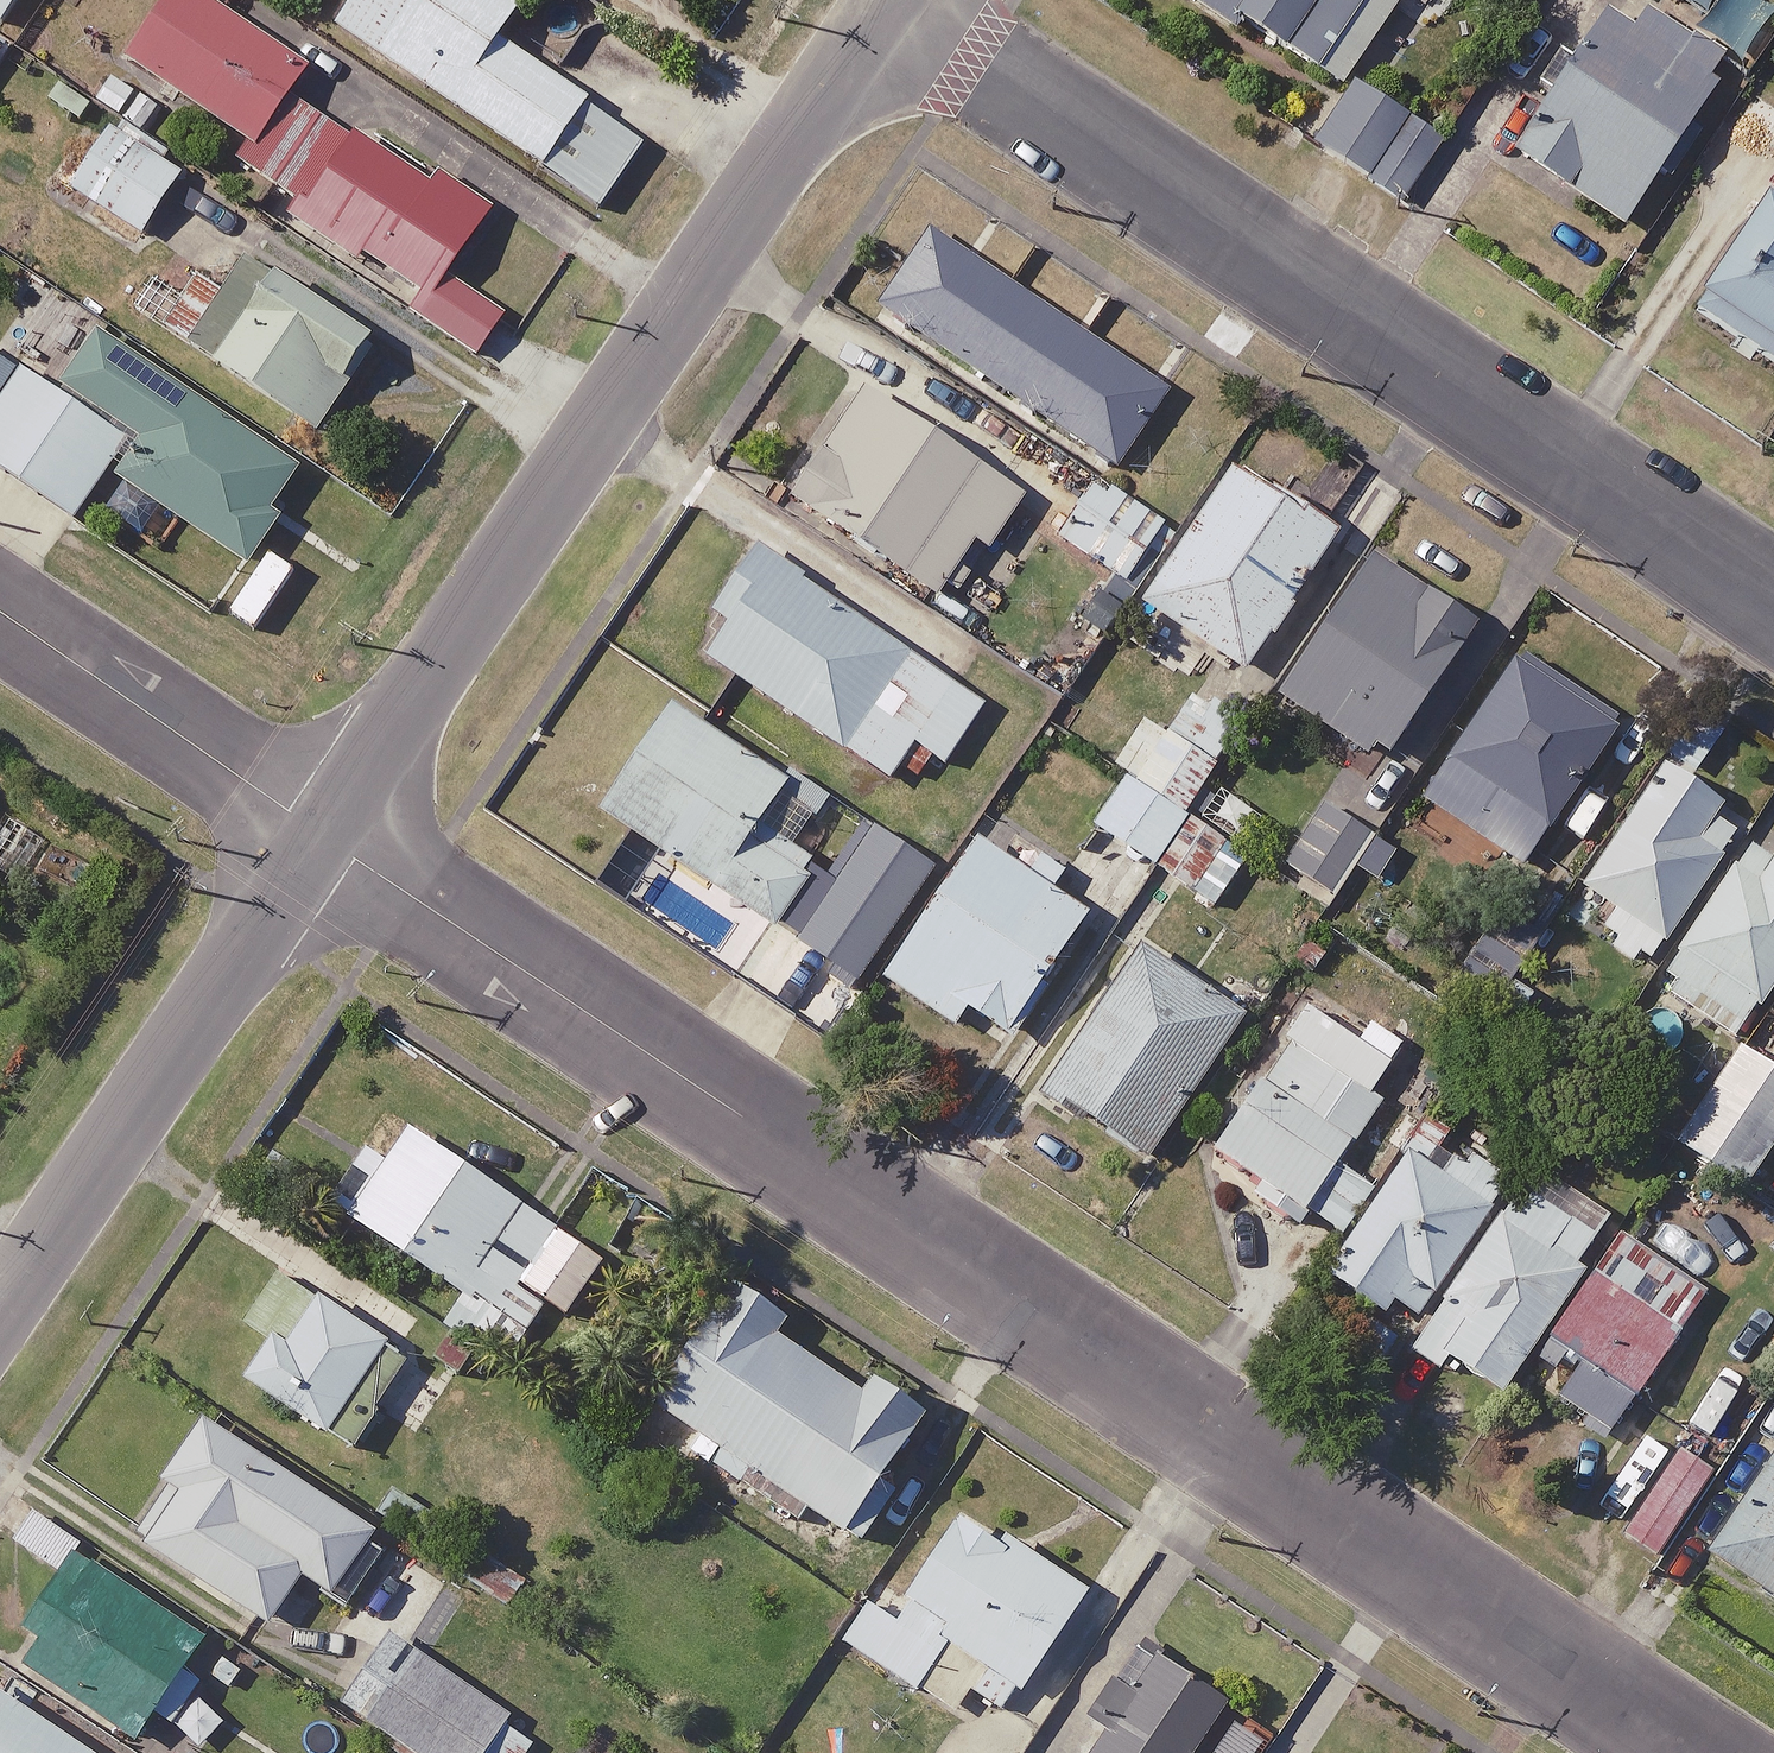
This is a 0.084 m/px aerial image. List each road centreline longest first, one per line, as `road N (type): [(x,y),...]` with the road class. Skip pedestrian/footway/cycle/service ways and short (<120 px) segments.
road 1 (residential): [(1685,1752),(322,834)]
road 2 (residential): [(884,0),(1773,603)]
road 3 (residential): [(883,0),(322,834)]
road 4 (residential): [(322,834),(0,1311)]
road 5 (residential): [(0,616),(322,834)]

